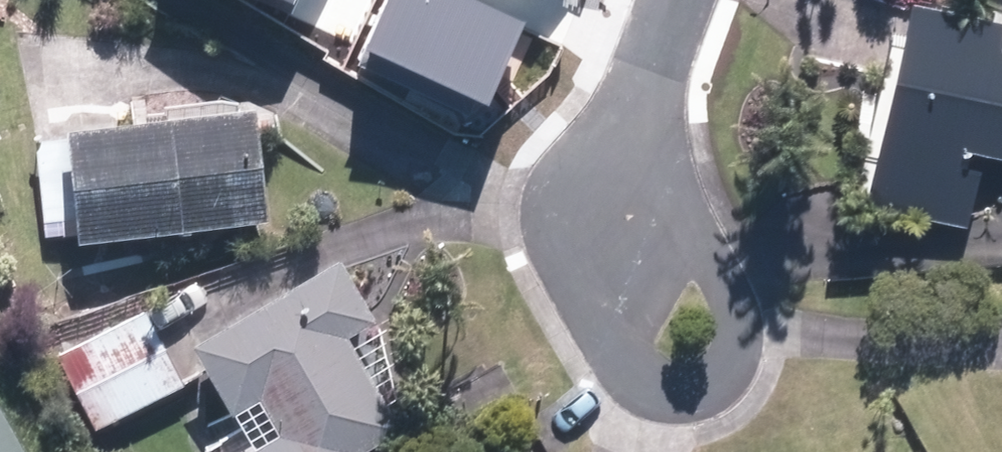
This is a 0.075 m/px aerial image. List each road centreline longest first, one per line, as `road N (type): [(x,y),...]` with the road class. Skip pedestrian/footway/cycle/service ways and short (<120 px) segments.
road 1 (residential): [(640,98),(649,142),(730,301),(735,332),(717,375),(698,385),(654,382)]
road 2 (residential): [(654,382),(637,369),(568,237),(581,195),(613,156),(640,98)]

